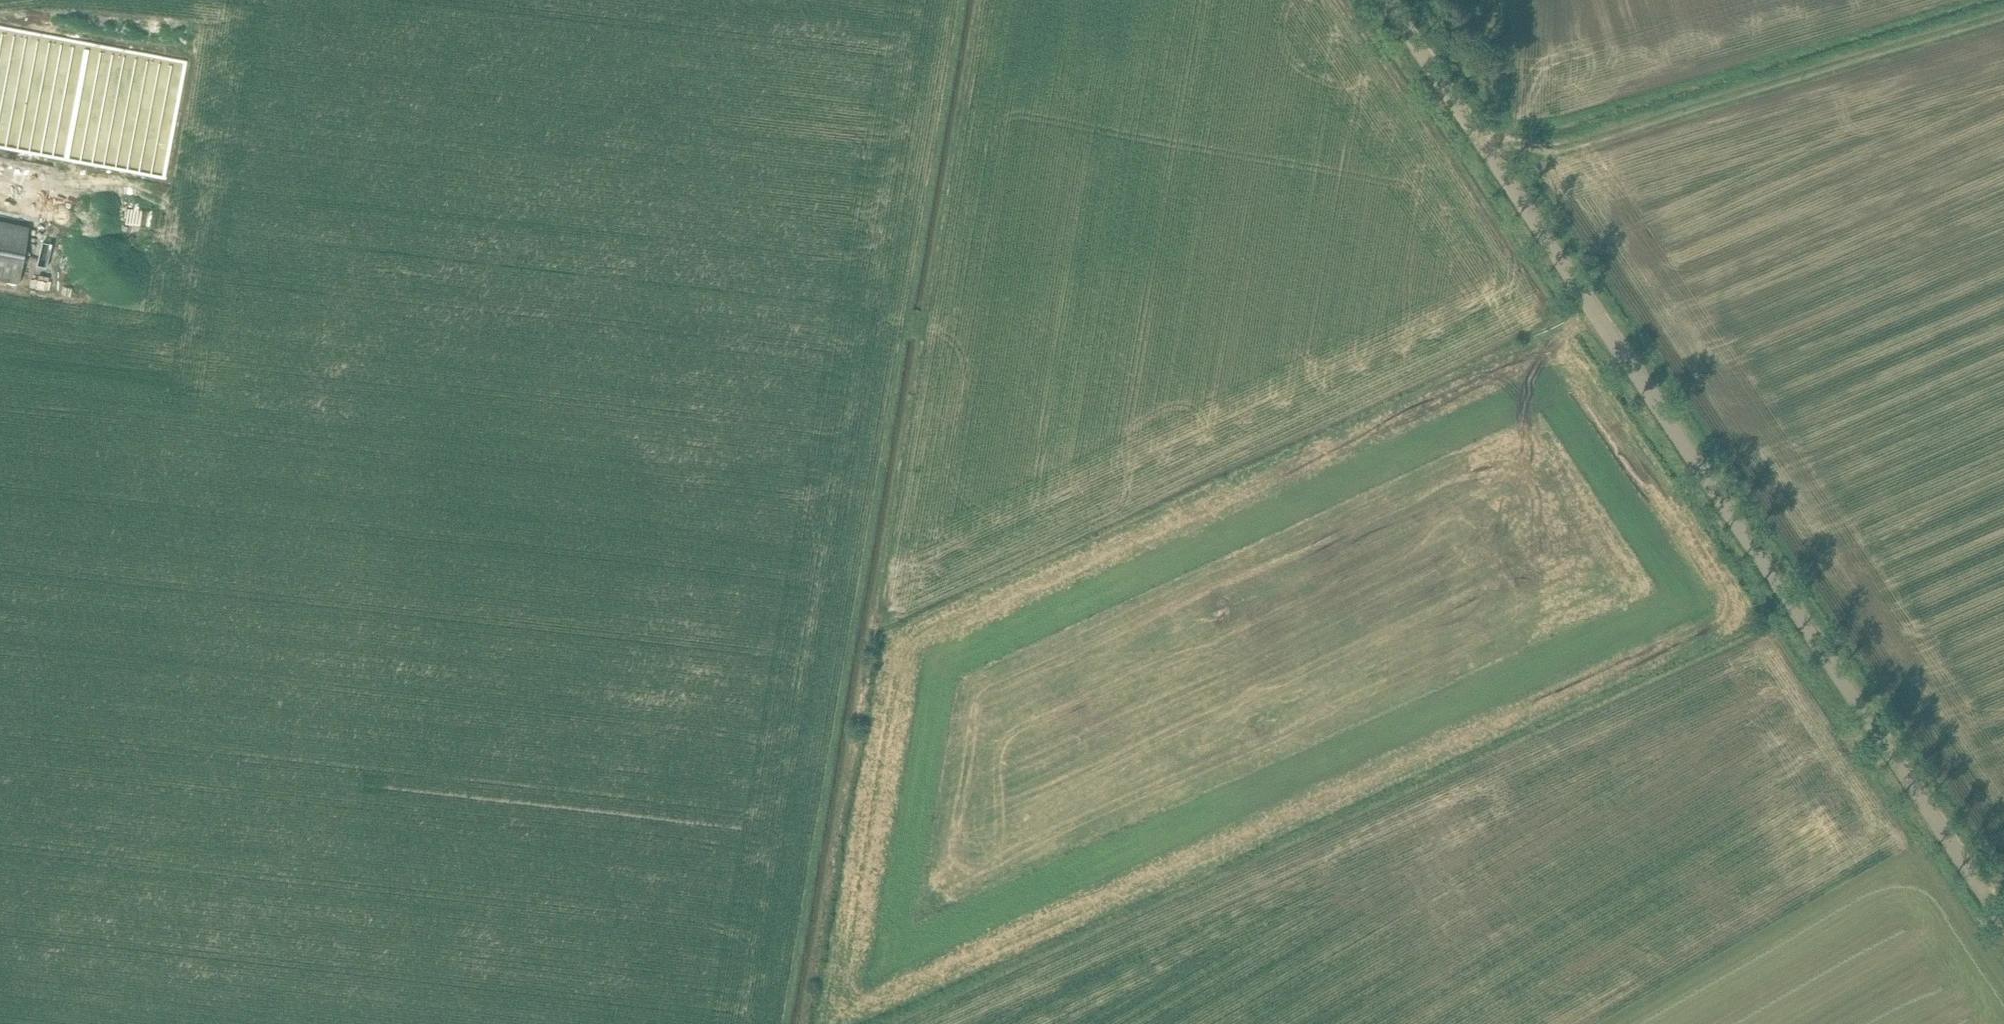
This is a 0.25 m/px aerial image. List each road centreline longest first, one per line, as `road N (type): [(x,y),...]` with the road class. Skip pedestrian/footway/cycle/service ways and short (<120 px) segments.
road 1 (unclassified): [(2003,920),(1386,0)]
road 2 (track): [(2003,11),(1585,134),(1511,141),(1489,153)]

